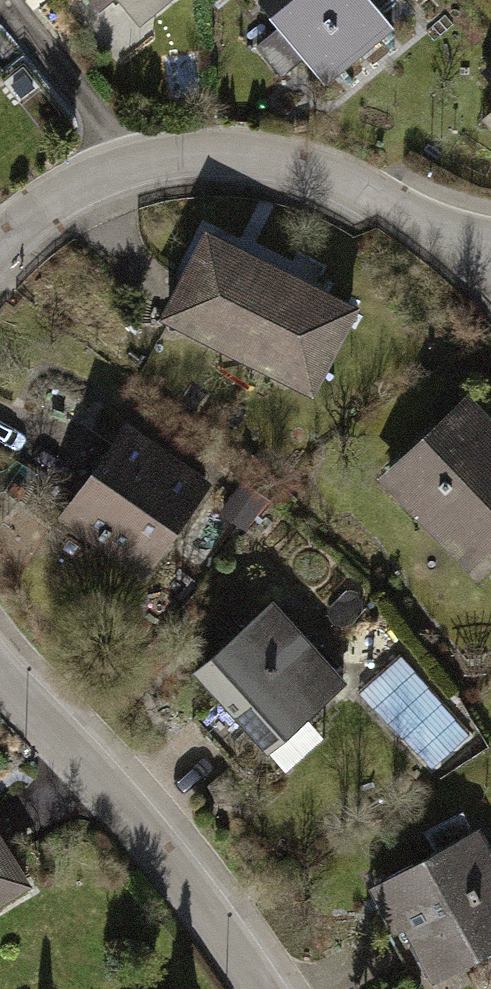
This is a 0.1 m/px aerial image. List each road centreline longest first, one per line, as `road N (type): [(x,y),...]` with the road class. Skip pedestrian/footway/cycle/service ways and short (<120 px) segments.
road 1 (residential): [(490,244),(434,229),(289,161),(193,153),(106,171),(37,210),(0,243)]
road 2 (residential): [(0,677),(187,885),(257,988)]

